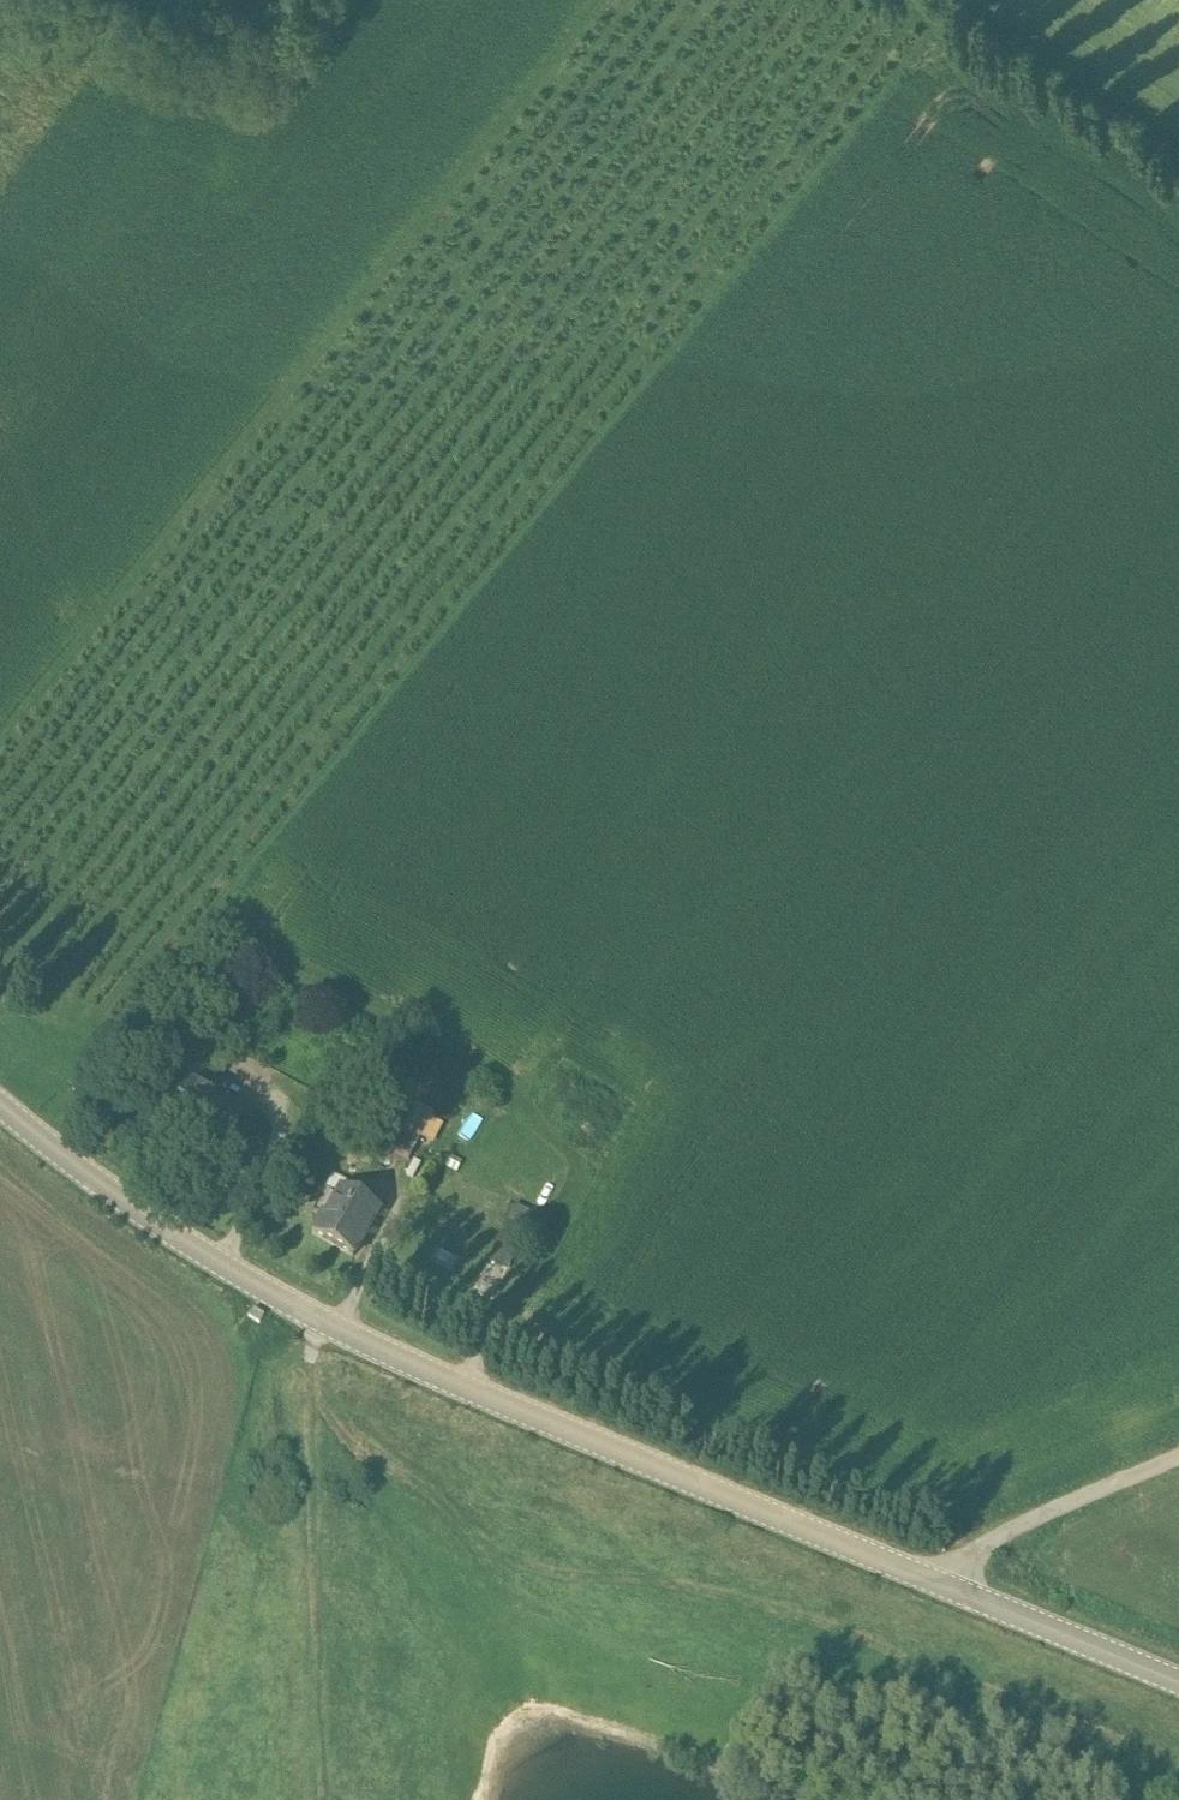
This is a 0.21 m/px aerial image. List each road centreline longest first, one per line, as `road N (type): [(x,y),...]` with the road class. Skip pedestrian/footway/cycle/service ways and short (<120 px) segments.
road 1 (unclassified): [(0,1106),(72,1167),(197,1253),(343,1336),(1178,1684)]

